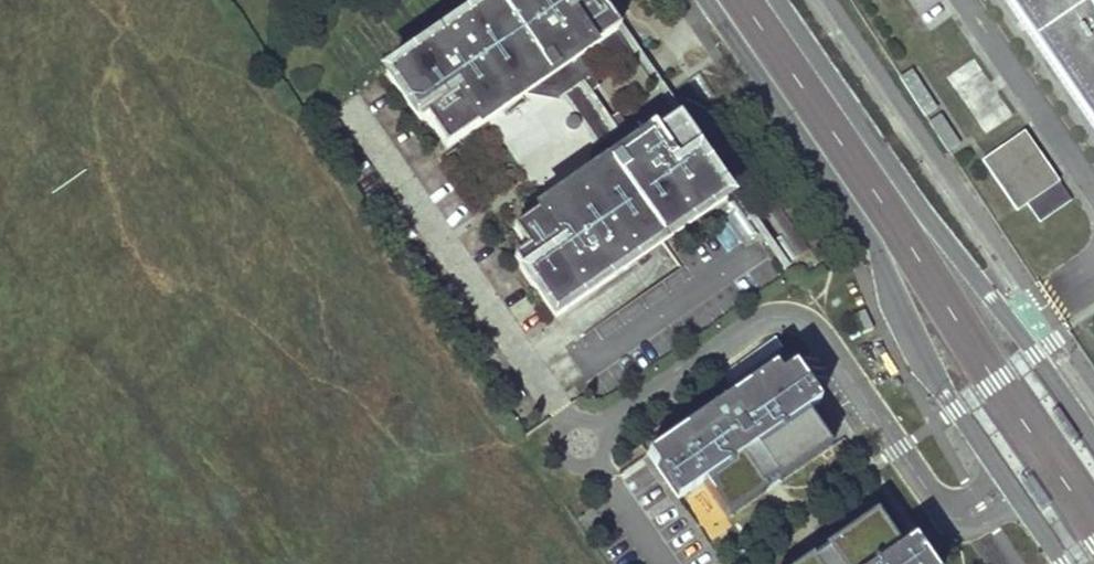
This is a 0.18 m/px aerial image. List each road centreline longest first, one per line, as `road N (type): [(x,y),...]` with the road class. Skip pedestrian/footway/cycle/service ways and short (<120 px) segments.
road 1 (tertiary): [(707,0),(873,240),(935,380),(1063,563)]
road 2 (tertiary): [(1093,442),(777,0)]

